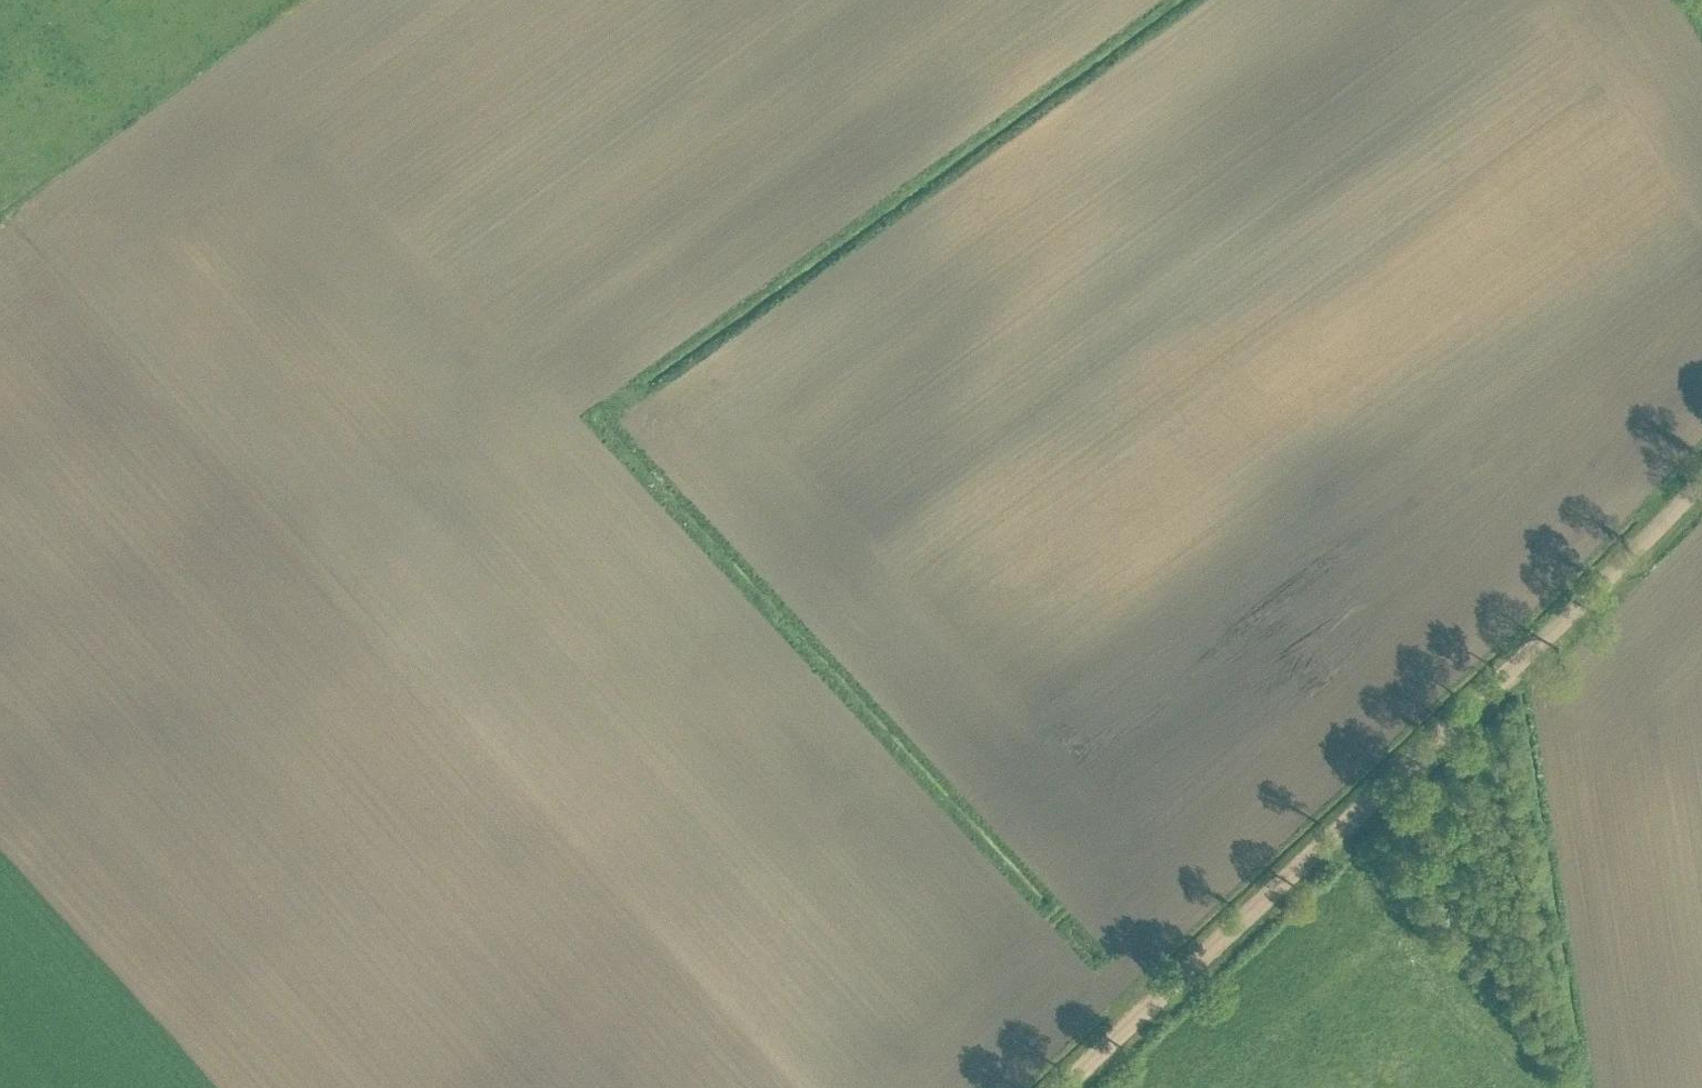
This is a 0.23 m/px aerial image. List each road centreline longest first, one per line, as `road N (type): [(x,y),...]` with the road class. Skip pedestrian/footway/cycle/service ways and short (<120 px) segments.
road 1 (tertiary): [(1059,1087),(1701,481)]

